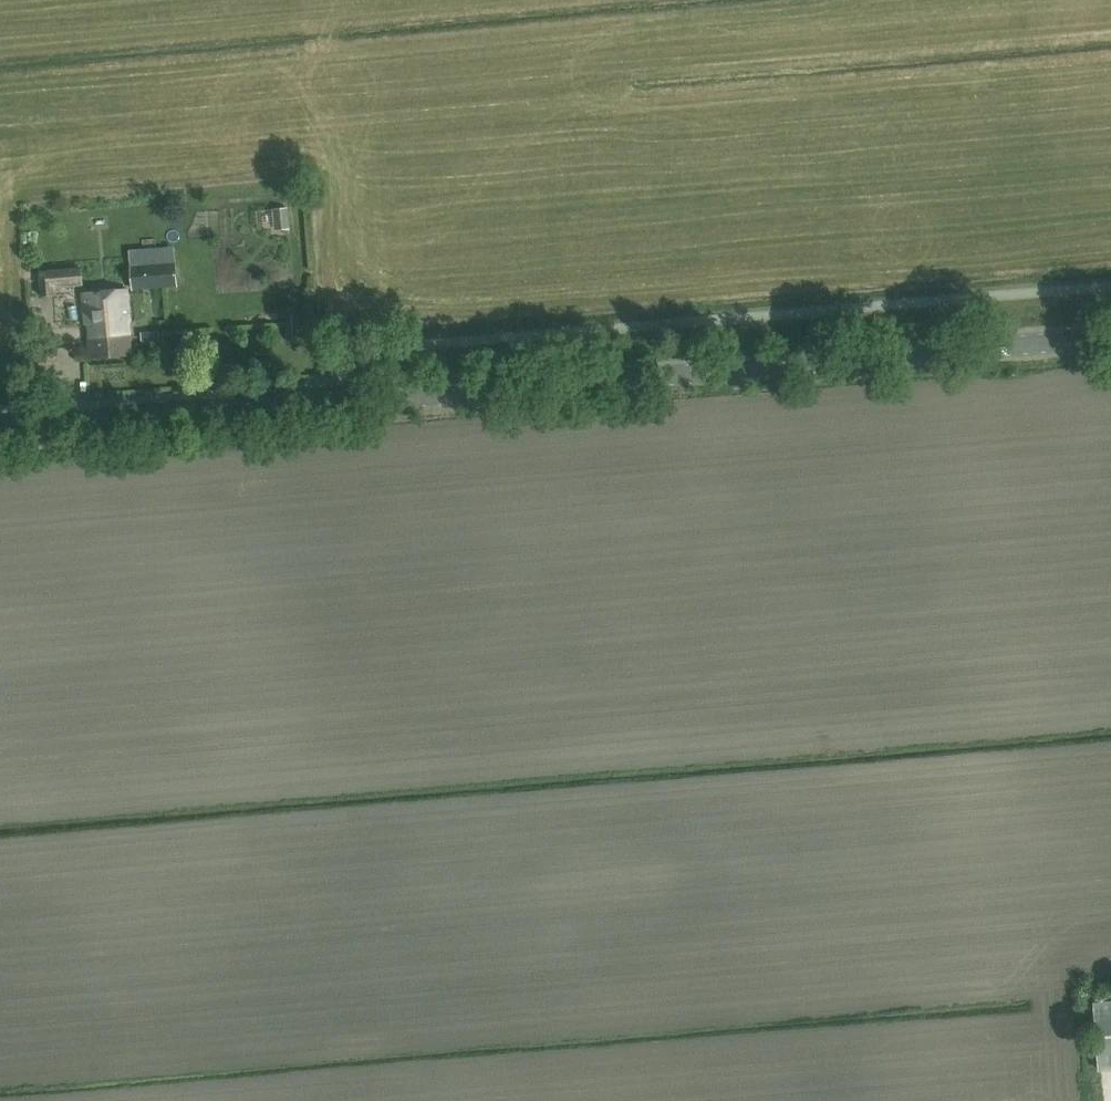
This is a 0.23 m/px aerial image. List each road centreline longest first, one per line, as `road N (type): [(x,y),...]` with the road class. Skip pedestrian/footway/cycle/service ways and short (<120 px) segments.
road 1 (tertiary): [(0,434),(1110,338)]

